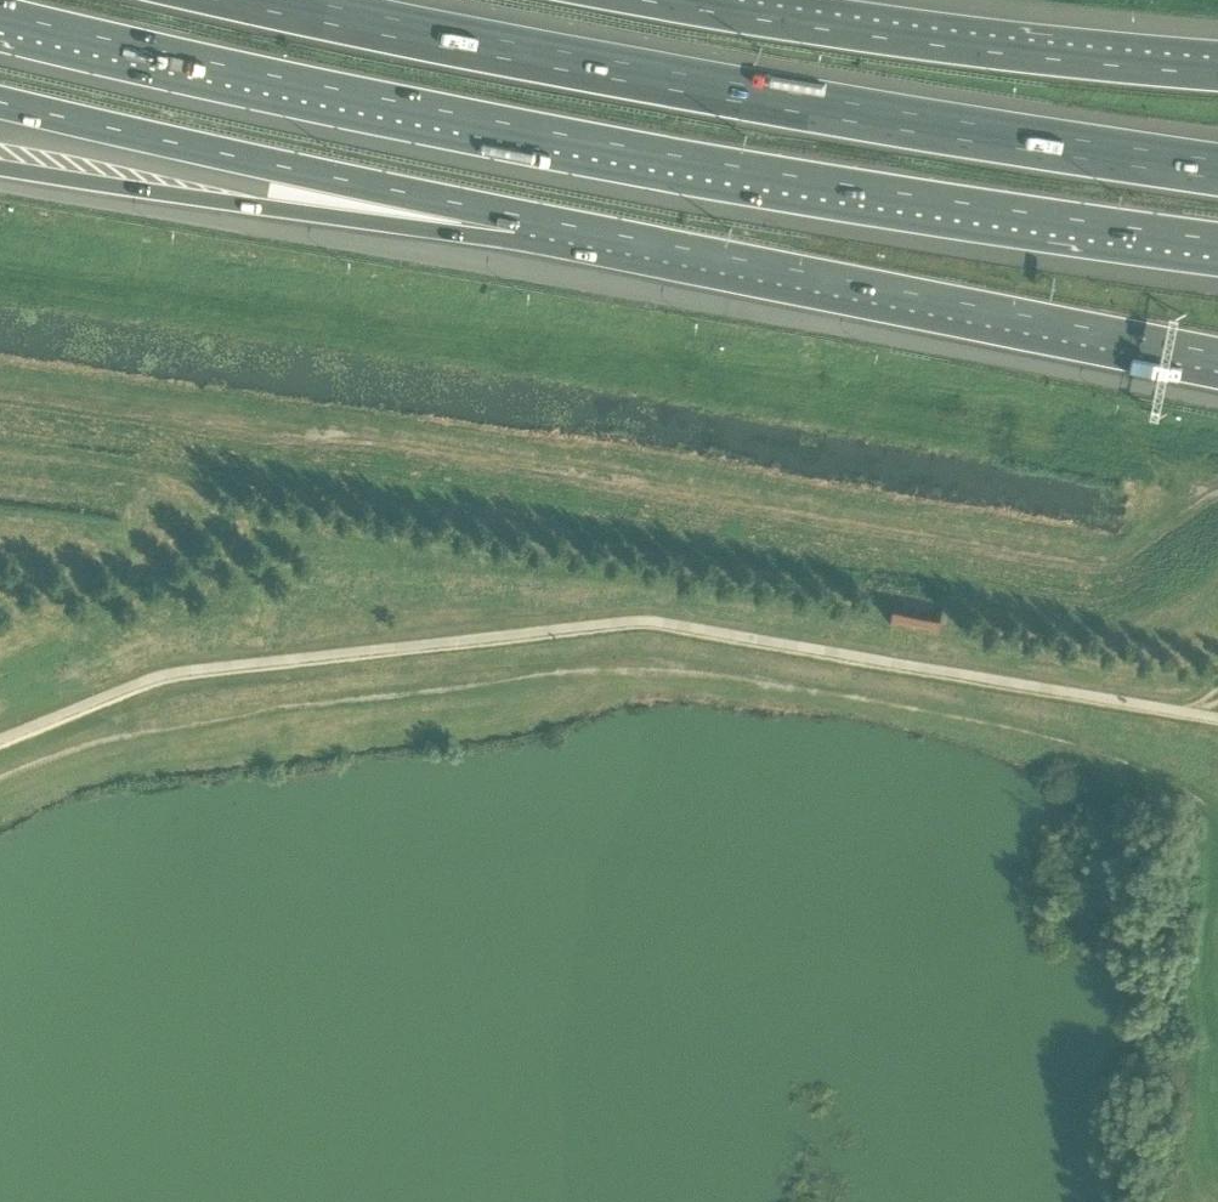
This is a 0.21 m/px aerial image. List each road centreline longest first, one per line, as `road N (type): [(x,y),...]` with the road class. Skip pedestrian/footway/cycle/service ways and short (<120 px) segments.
road 1 (motorway): [(0,20),(562,141),(1217,245)]
road 2 (motorway): [(1217,168),(786,104),(294,0)]
road 3 (motorway): [(519,213),(1217,352)]
road 4 (motorway): [(1217,73),(911,39),(659,0)]
road 5 (motorway): [(0,101),(519,213)]
road 6 (motorway): [(0,167),(265,205),(519,213)]

